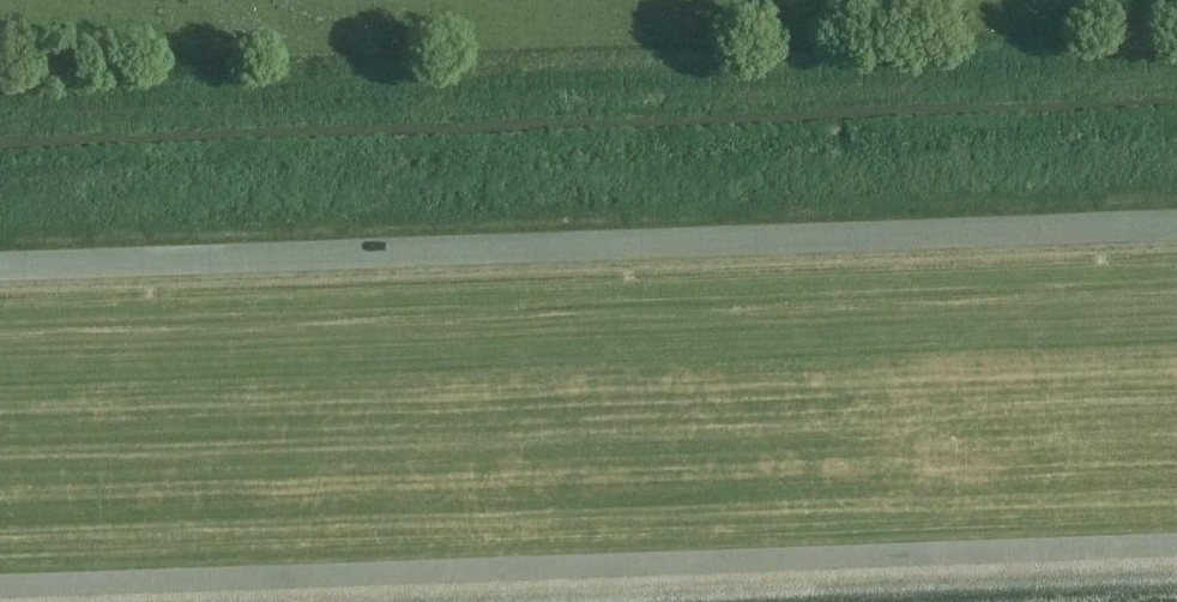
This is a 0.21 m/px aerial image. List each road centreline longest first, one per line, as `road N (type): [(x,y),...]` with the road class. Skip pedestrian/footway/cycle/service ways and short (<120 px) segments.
road 1 (track): [(1176,544),(0,584)]
road 2 (residential): [(1176,234),(0,273)]

